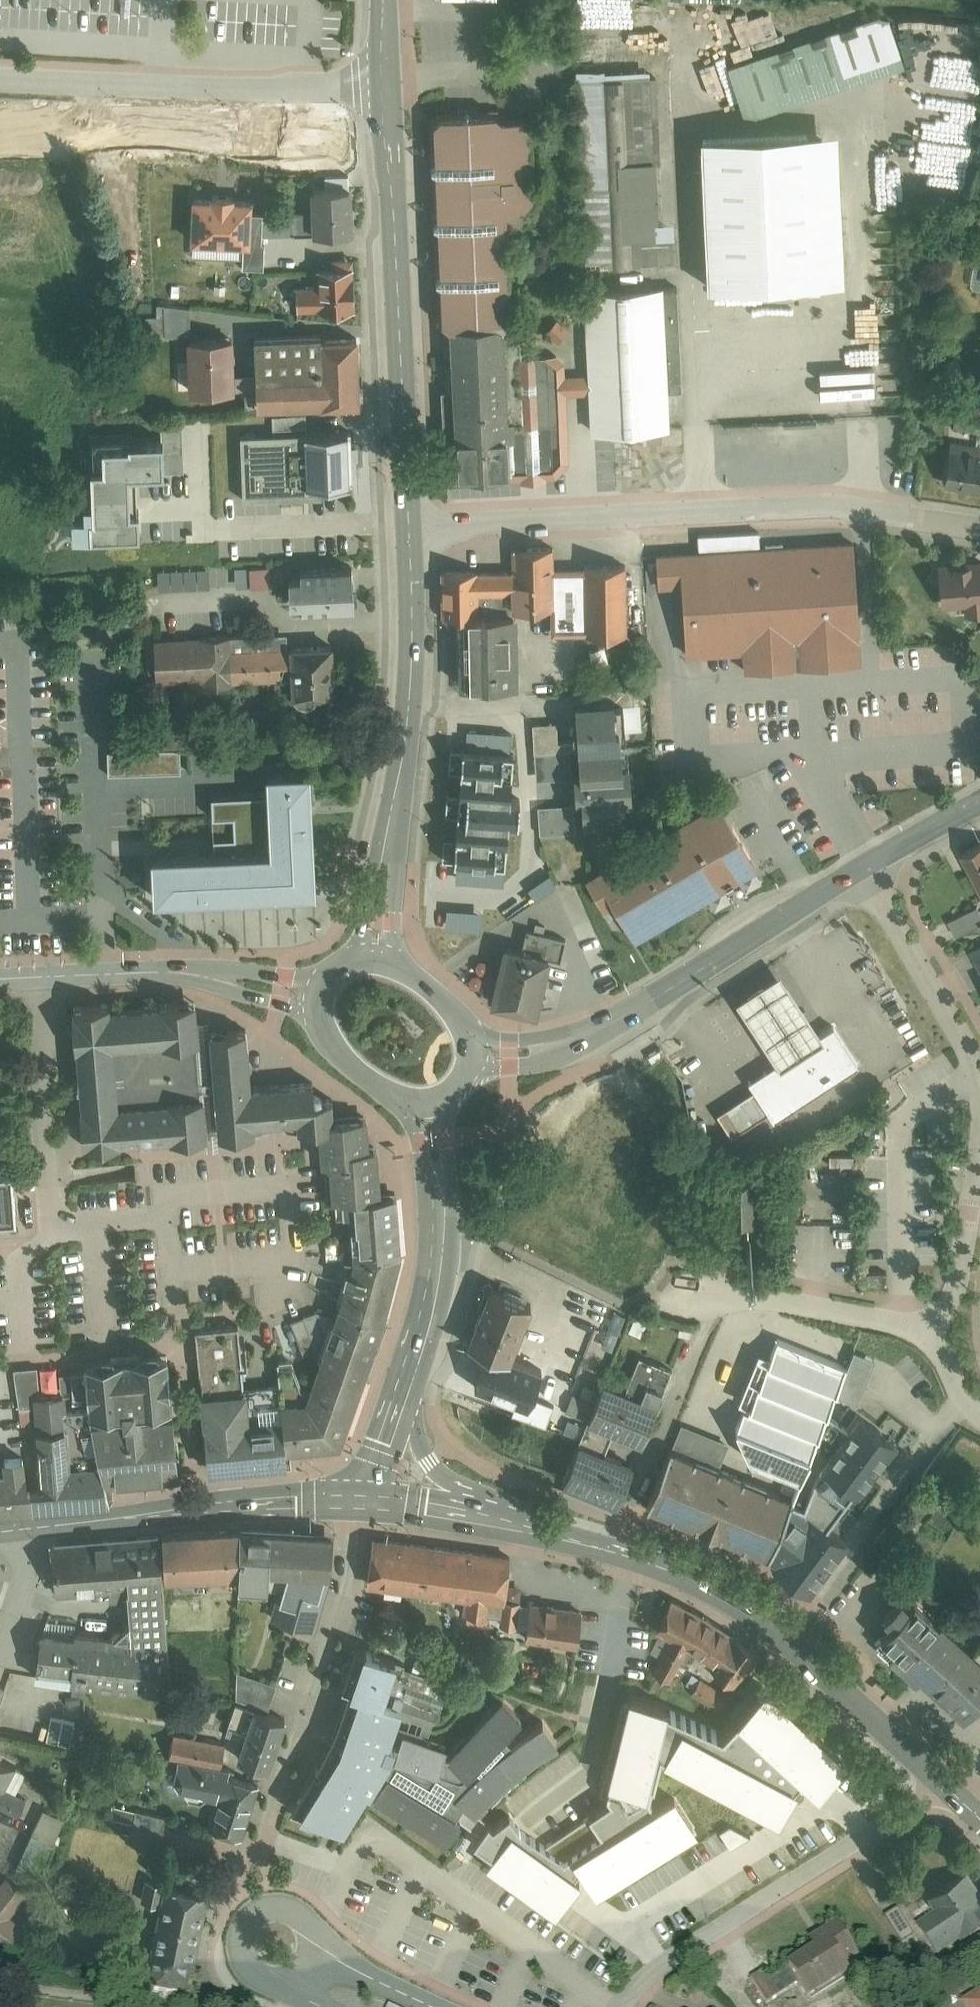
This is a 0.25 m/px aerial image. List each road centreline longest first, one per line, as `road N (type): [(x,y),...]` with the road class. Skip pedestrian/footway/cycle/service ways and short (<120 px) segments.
road 1 (residential): [(410,531),(612,513),(839,507),(979,525)]
road 2 (primary): [(961,1799),(760,1614),(659,1568),(488,1515)]
road 3 (secondary): [(862,870),(608,1027),(564,1048),(474,1056)]
road 4 (secondary): [(374,960),(411,677),(410,531)]
road 5 (secondary): [(410,531),(388,121)]
road 6 (residential): [(961,1799),(910,1809),(648,1975),(624,2006)]
road 7 (residential): [(388,121),(221,136),(0,131)]
road 8 (residential): [(363,1501),(339,1613),(263,1835)]
road 9 (primary): [(363,1501),(26,1529)]
road 10 (residential): [(979,1146),(956,1277),(929,1326),(949,1380),(979,1415)]
road 11 (secondary): [(428,1110),(442,1197),(436,1277),(405,1393)]
road 12 (residential): [(317,995),(193,969),(42,979)]
road 13 (residential): [(346,1961),(295,1907),(258,1911),(243,1931),(244,1956),(259,1975),(333,2006)]
road 14 (residential): [(42,979),(53,1229)]
road 15 (residential): [(862,870),(971,1053),(979,1087)]
road 16 (secondary): [(317,995),(321,1034),(335,1057),(384,1099),(428,1110)]
road 17 (primary): [(488,1515),(429,1462),(405,1393)]
road 18 (secondary): [(474,1056),(451,1006),(413,975),(374,960)]
road 19 (secondary): [(979,806),(862,870)]
road 20 (primary): [(488,1515),(363,1501)]
road 21 (secondary): [(388,121),(385,0)]

